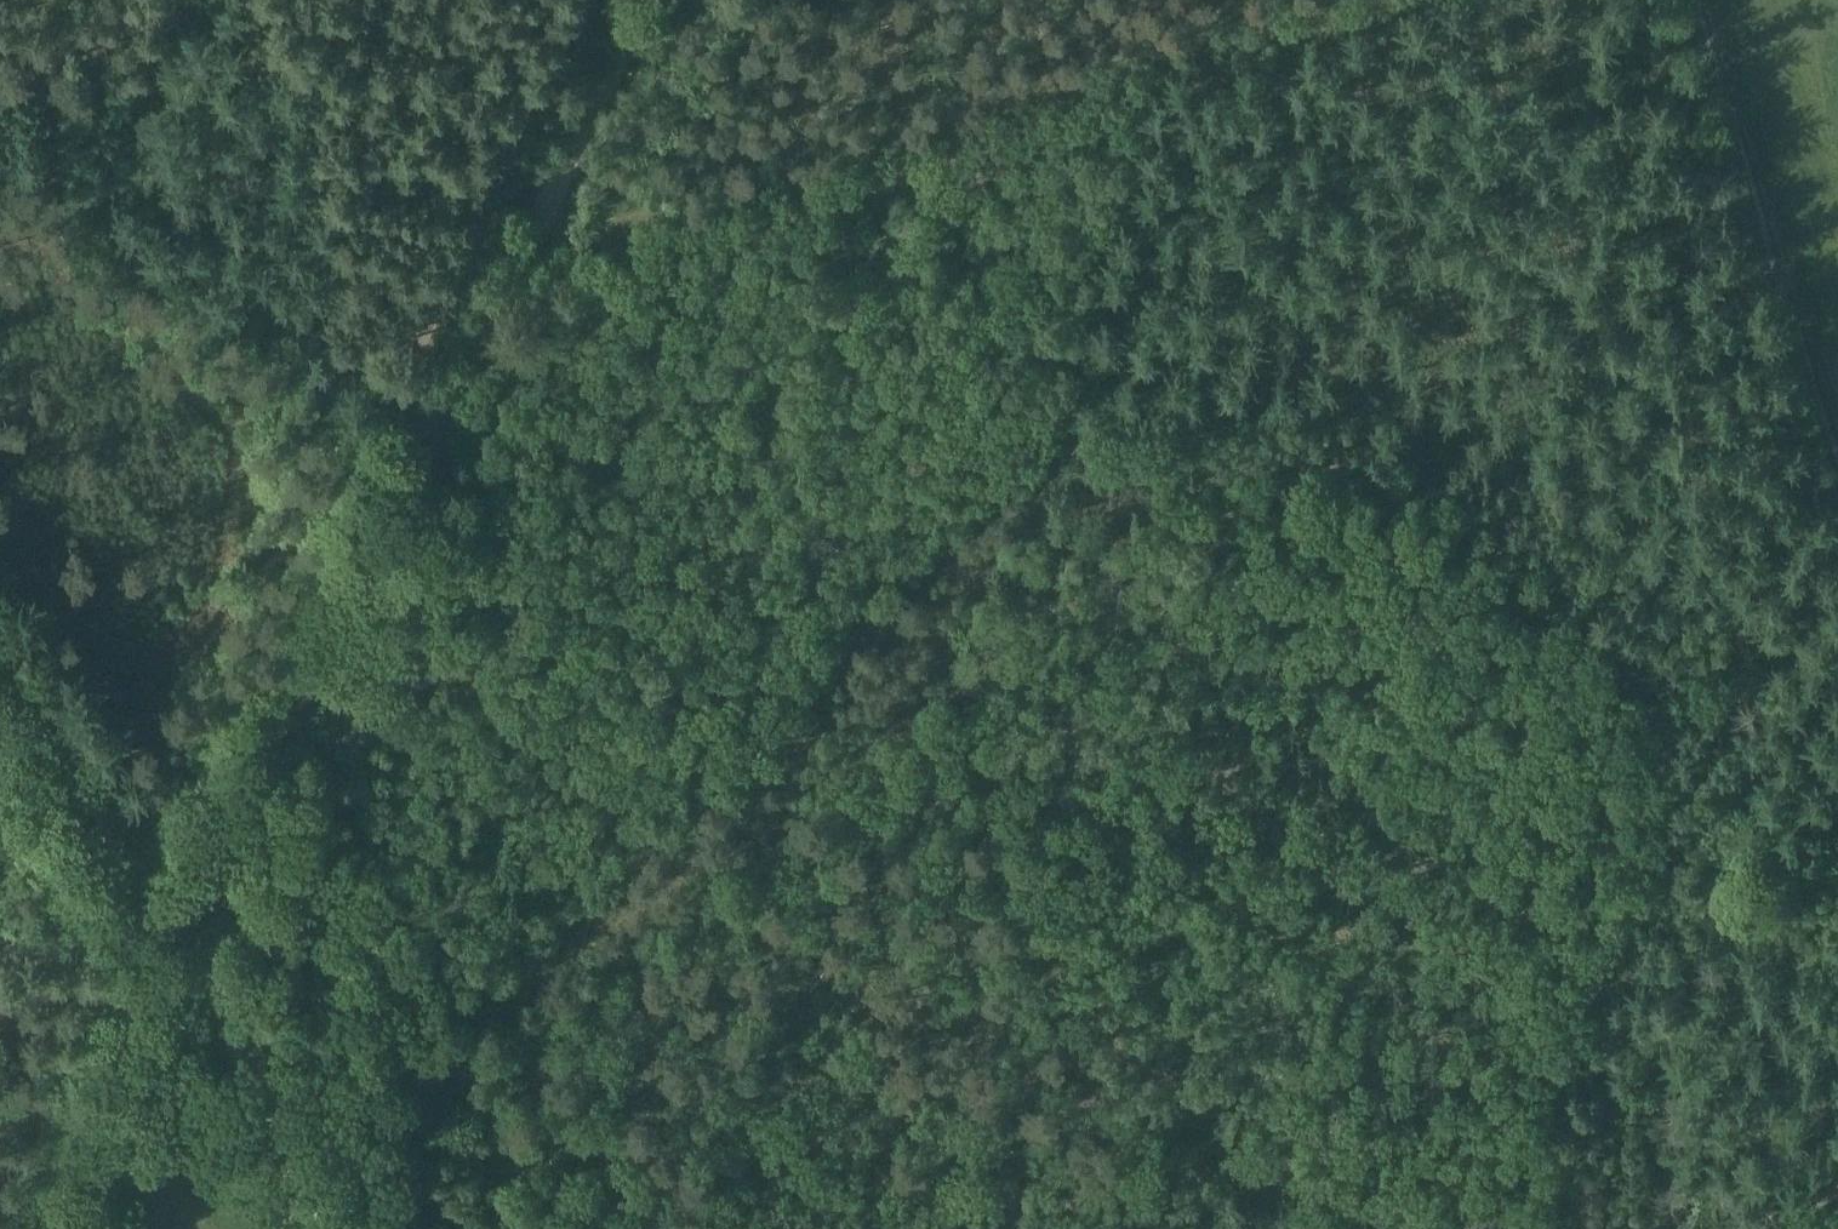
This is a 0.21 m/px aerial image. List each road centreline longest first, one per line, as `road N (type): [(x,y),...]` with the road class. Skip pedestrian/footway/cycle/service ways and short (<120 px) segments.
road 1 (track): [(186,925),(404,469),(645,0)]
road 2 (track): [(1344,0),(512,258)]
road 3 (track): [(334,1228),(186,925)]
road 4 (track): [(186,925),(0,645)]
road 5 (track): [(166,959),(59,1228)]

